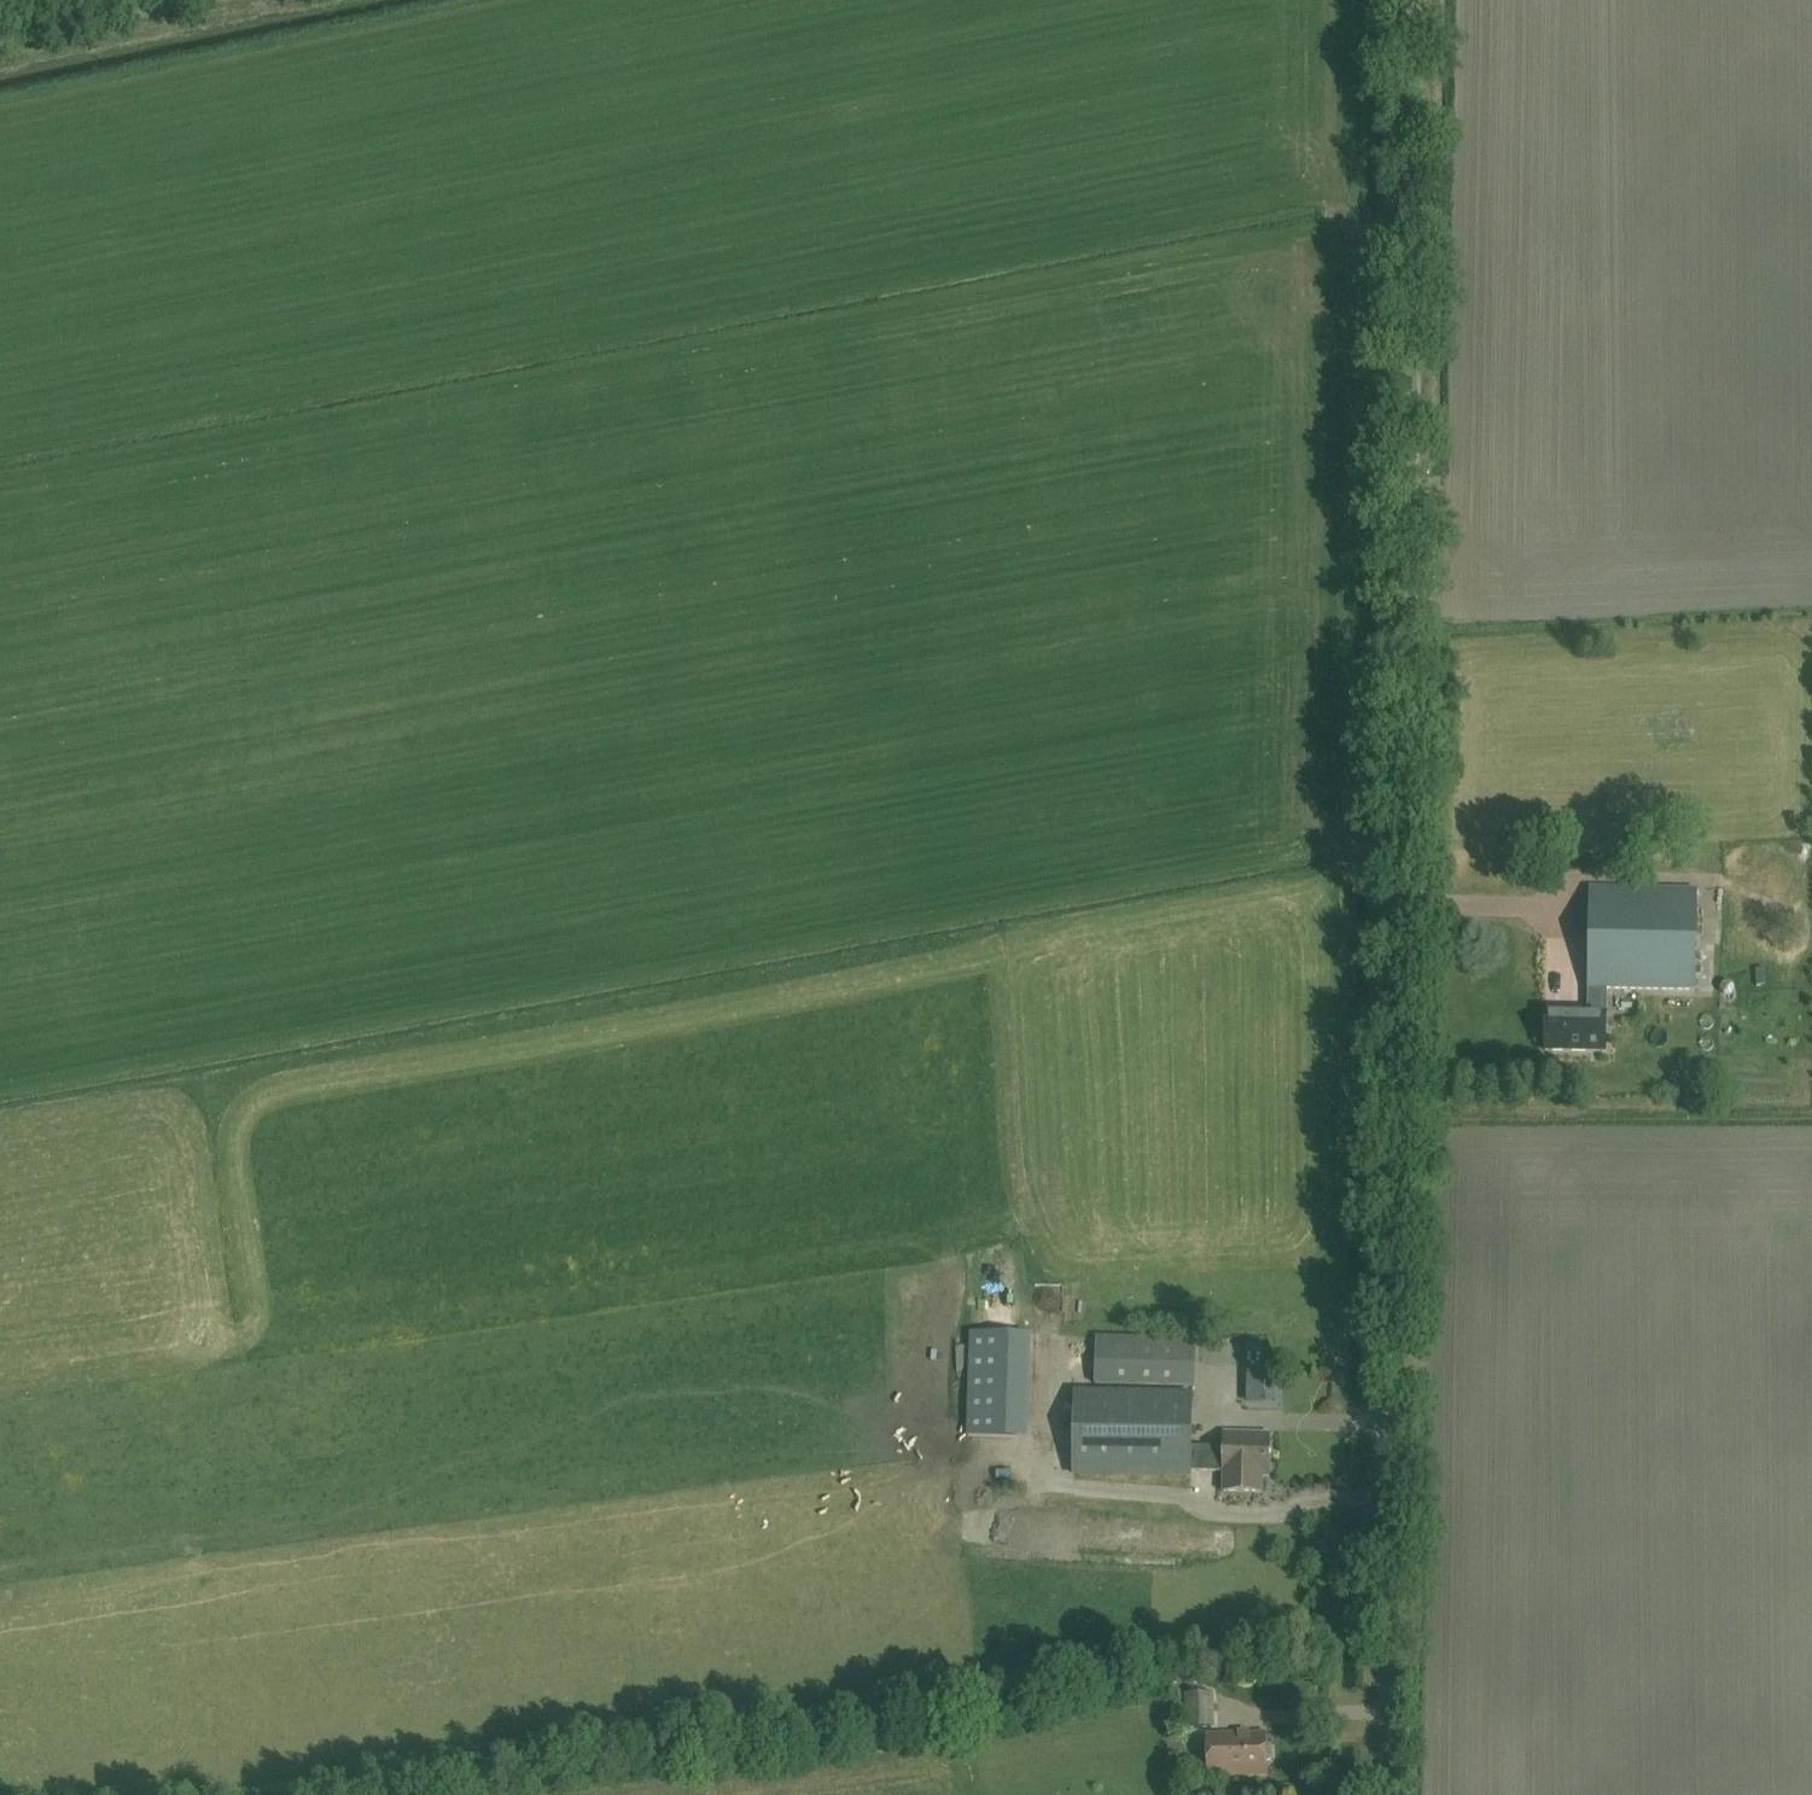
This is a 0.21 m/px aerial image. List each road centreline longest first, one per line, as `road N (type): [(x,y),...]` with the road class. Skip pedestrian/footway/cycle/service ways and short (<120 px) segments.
road 1 (unclassified): [(1390,1794),(1413,0)]
road 2 (tertiary): [(0,28),(136,0)]

